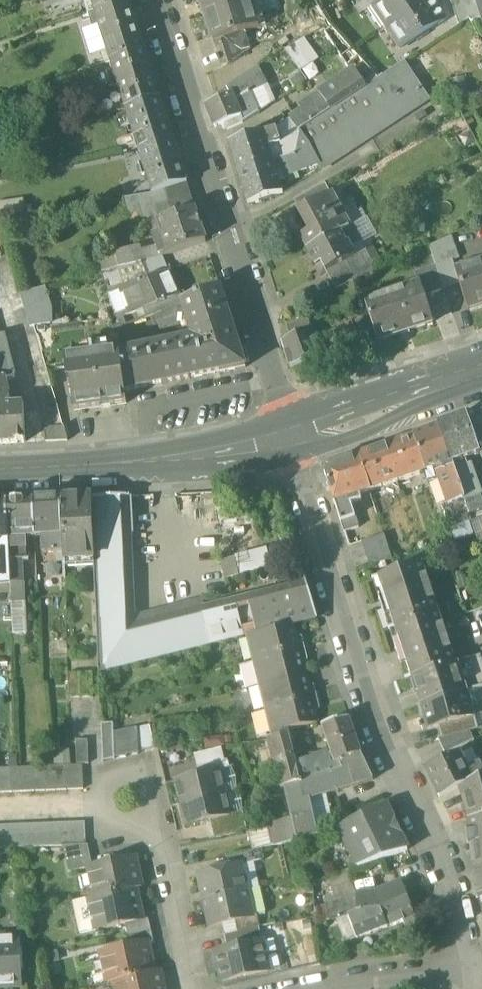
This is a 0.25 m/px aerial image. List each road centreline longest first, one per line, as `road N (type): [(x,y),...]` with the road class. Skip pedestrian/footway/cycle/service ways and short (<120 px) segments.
road 1 (residential): [(296,452),(393,759),(440,854),(474,965)]
road 2 (residential): [(157,0),(287,413)]
road 3 (residential): [(197,988),(163,841),(128,799)]
road 4 (secondary): [(481,362),(287,413)]
road 5 (secondary): [(296,452),(364,433),(481,381)]
road 6 (residential): [(295,988),(474,965)]
road 7 (secondary): [(0,472),(156,458)]
road 8 (secondary): [(156,458),(296,452)]
road 9 (secondary): [(287,413),(156,458)]

